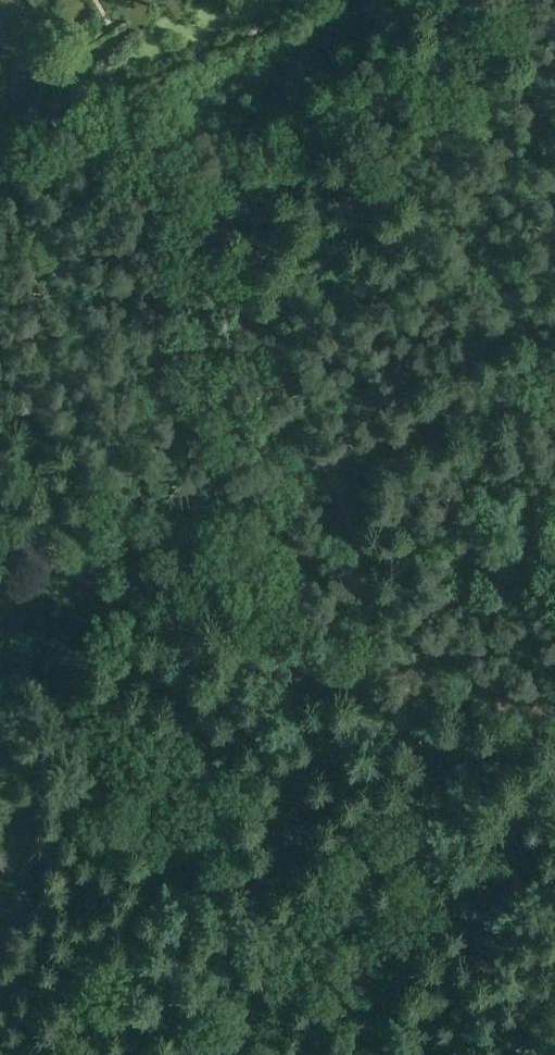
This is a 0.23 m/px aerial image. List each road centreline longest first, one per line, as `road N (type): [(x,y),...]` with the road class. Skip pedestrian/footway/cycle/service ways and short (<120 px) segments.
road 1 (track): [(554,873),(445,678),(554,695)]

